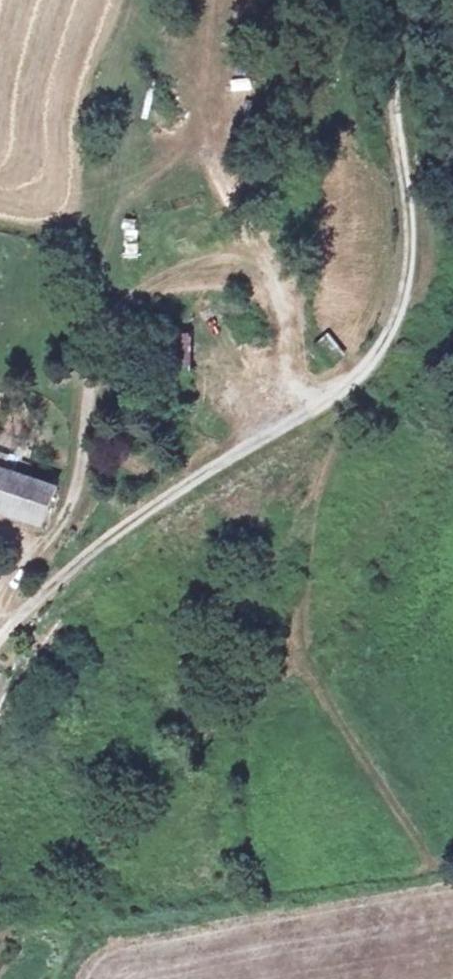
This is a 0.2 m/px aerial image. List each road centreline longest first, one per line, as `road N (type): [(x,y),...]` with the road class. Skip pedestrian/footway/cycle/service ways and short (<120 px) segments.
road 1 (track): [(0,637),(123,530),(330,398),(386,344),(401,307),(410,219),(393,70),(395,0)]

